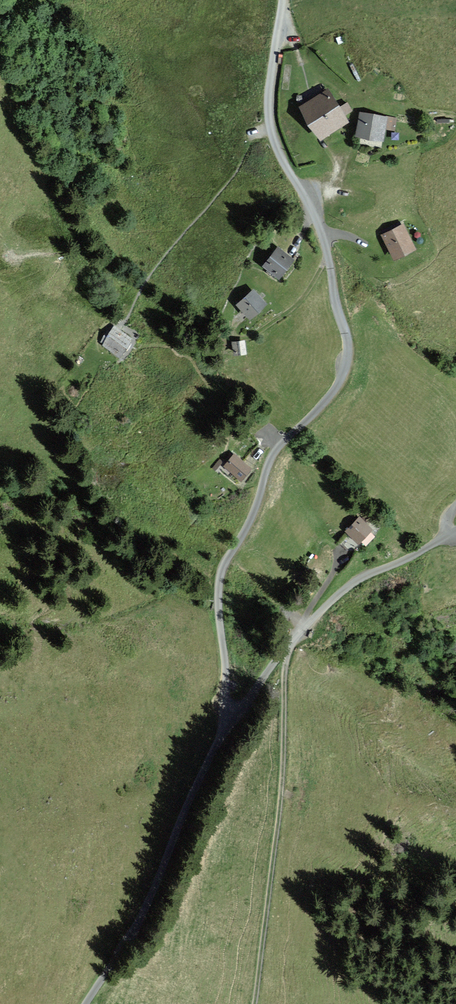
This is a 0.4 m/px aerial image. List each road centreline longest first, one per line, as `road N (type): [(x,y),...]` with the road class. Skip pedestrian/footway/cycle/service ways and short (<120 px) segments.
road 1 (unclassified): [(235,705),(225,696),(220,574),(278,450),(336,390),(350,354),(323,234),(269,128),(282,0)]
road 2 (track): [(255,1003),(290,644)]
road 3 (unclassified): [(85,1003),(157,885),(235,705)]
road 4 (unclassified): [(451,532),(350,584),(235,705)]

